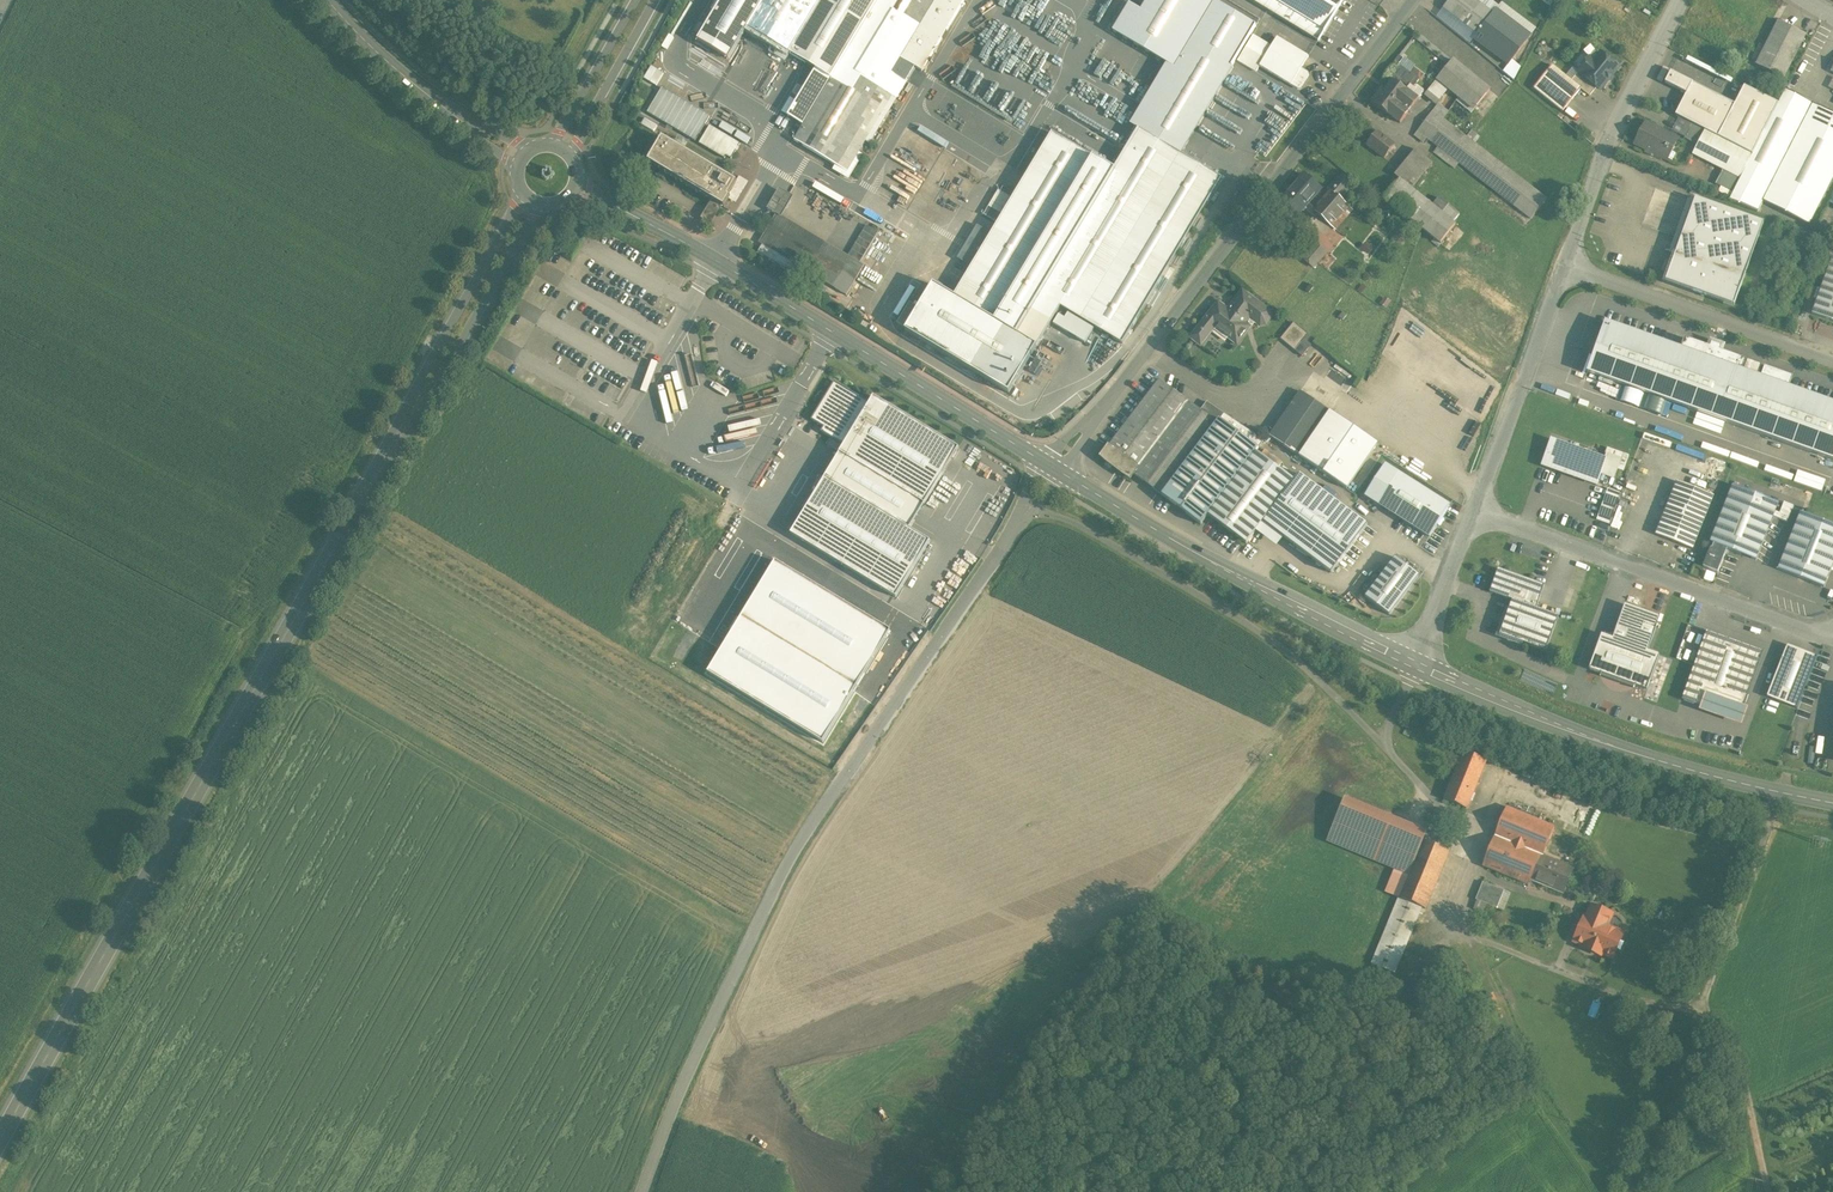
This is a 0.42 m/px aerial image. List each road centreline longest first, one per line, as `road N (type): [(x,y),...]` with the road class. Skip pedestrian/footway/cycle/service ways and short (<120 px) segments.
road 1 (secondary): [(529,200),(0,1141)]
road 2 (unclassified): [(643,1191),(784,870),(1031,509)]
road 3 (residential): [(1056,469),(1411,0)]
road 4 (tertiary): [(1056,469),(716,261),(580,189)]
road 5 (tertiary): [(1832,803),(1664,763),(1417,669)]
road 6 (unclassified): [(1031,509),(1073,521),(1265,635),(1384,745)]
road 7 (tertiary): [(1417,669),(1232,573),(1056,469)]
road 8 (residential): [(1832,640),(1475,514)]
road 9 (track): [(1701,1008),(1610,986),(1458,925),(1465,827)]
road 10 (residential): [(1564,268),(1587,191),(1679,0)]
road 11 (residential): [(1564,268),(1832,362)]
road 12 (residential): [(1475,514),(1564,268)]
road 13 (tertiary): [(518,157),(392,64),(329,0)]
road 14 (track): [(1779,792),(1701,1008)]
road 15 (track): [(1701,1008),(1731,1043),(1772,1191)]
road 16 (residential): [(1417,669),(1475,514)]
road 17 (secondary): [(643,0),(562,139)]

